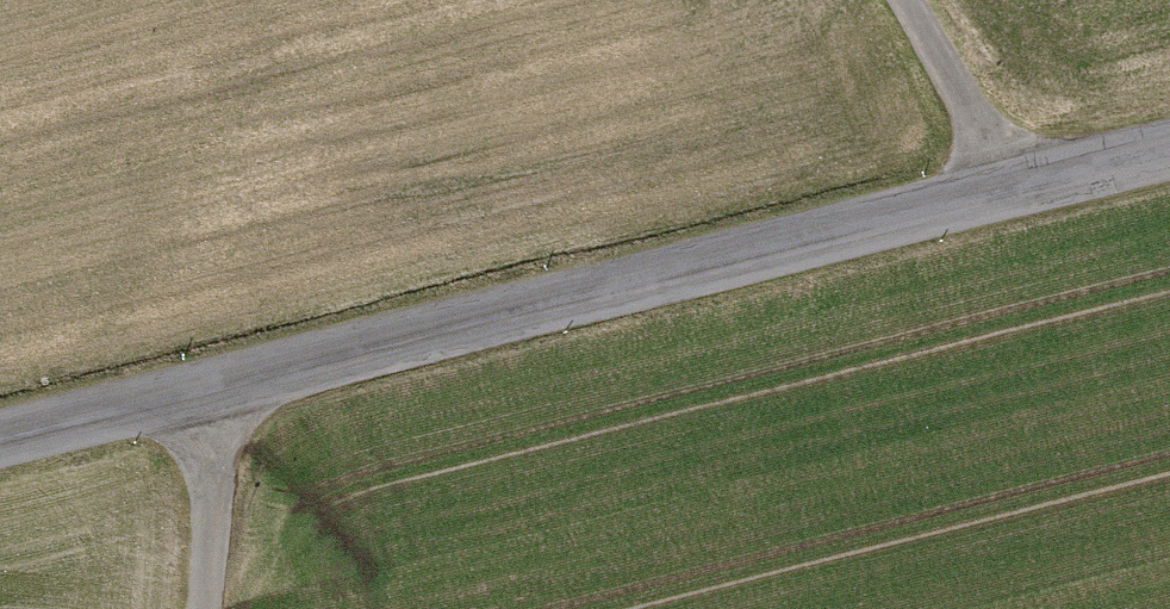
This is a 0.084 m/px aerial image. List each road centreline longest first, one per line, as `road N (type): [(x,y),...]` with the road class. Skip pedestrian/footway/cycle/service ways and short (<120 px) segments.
road 1 (tertiary): [(1169,153),(0,442)]
road 2 (track): [(1012,193),(902,0)]
road 3 (track): [(202,608),(223,389)]

